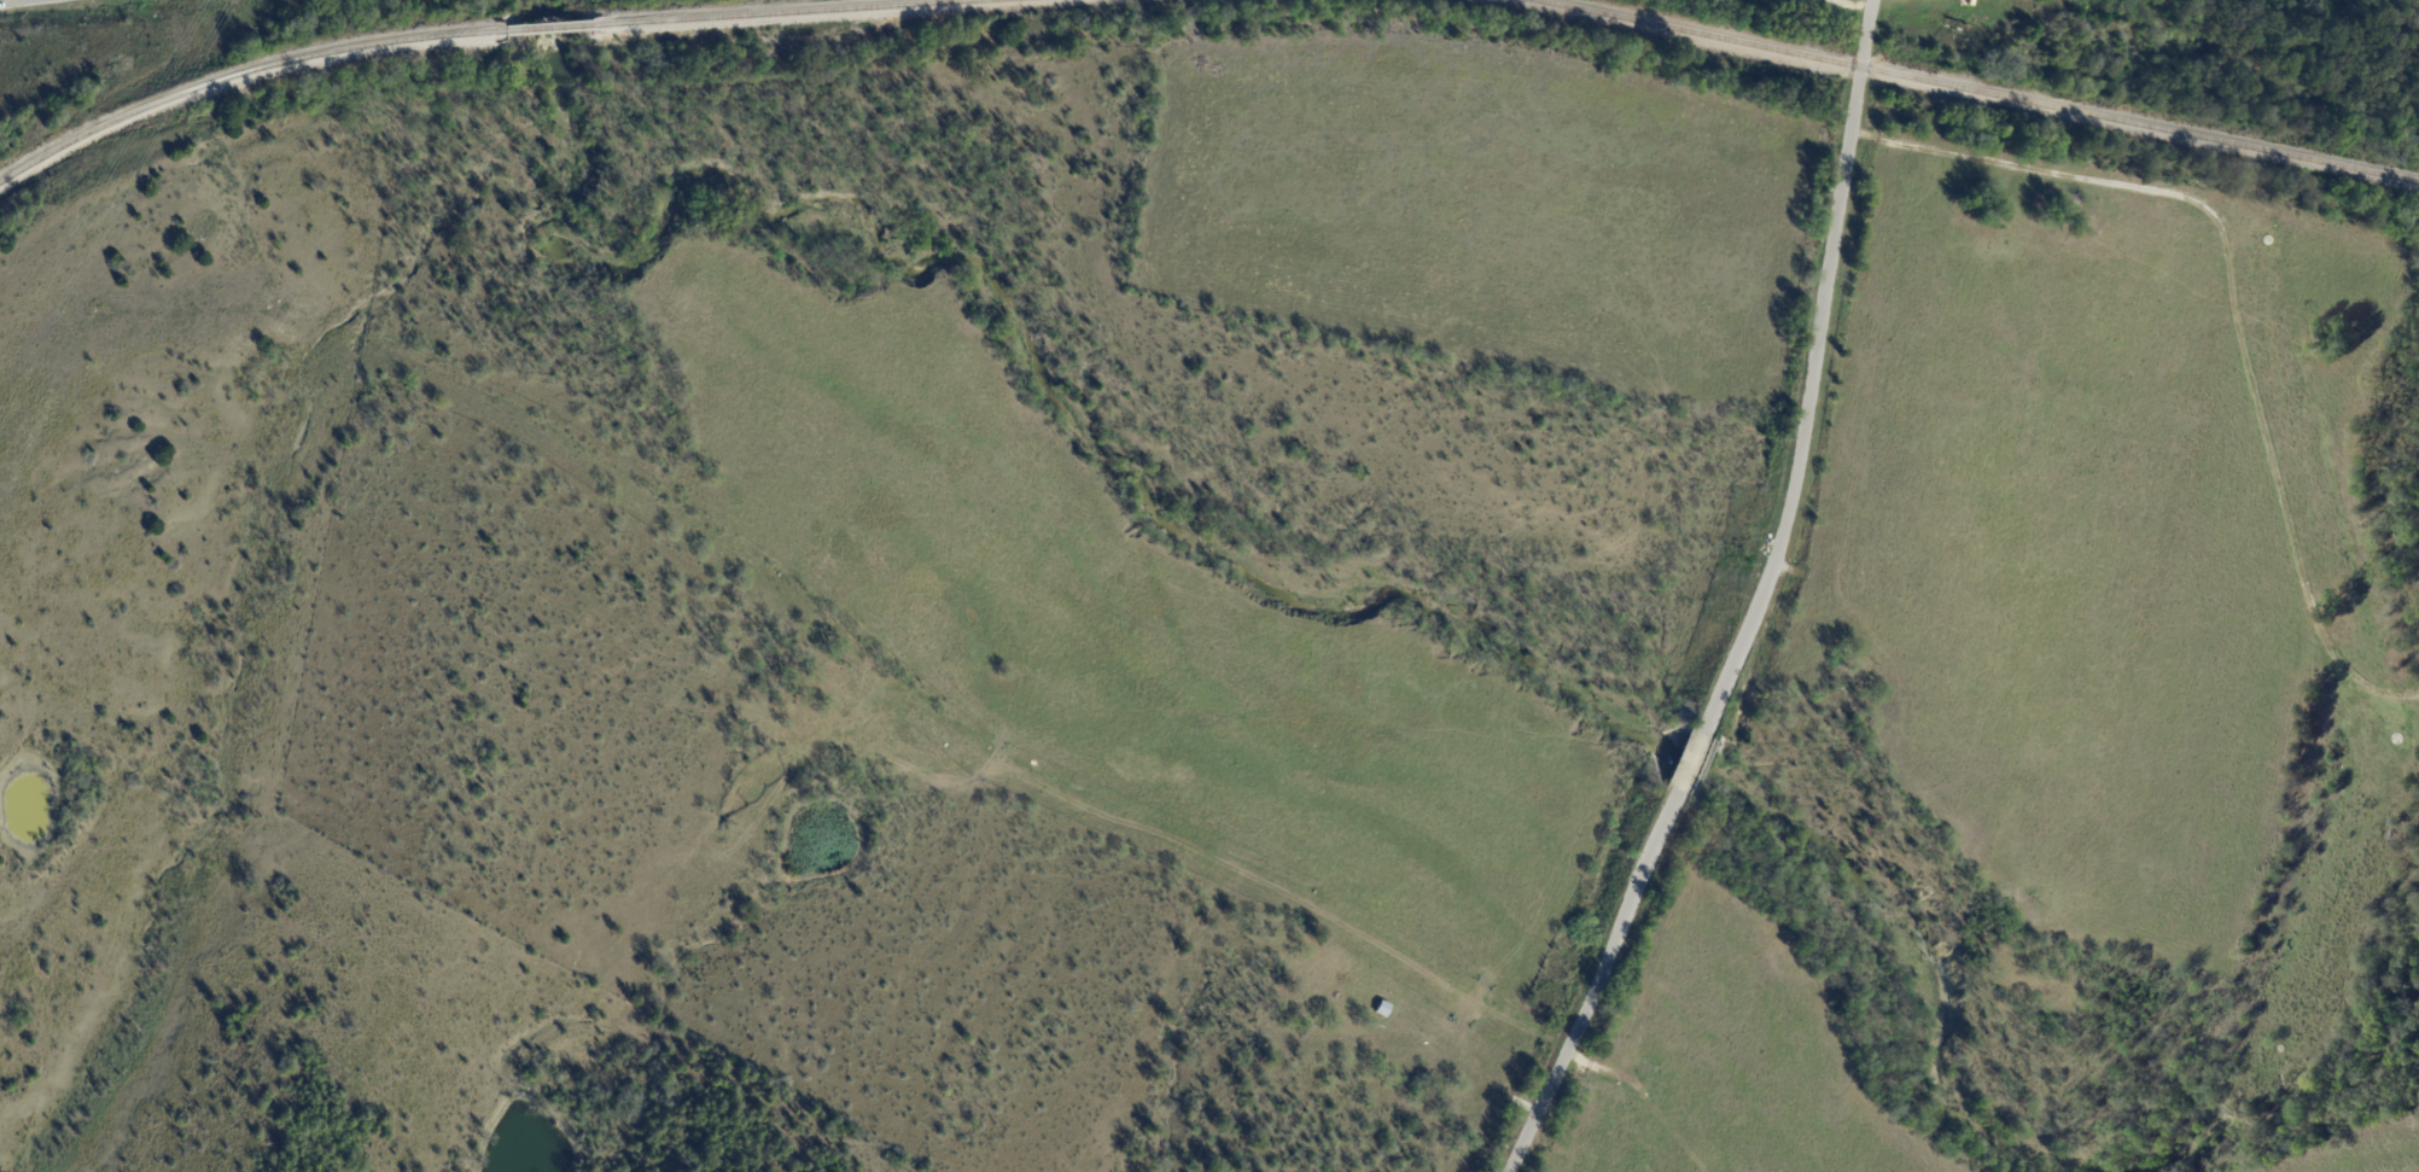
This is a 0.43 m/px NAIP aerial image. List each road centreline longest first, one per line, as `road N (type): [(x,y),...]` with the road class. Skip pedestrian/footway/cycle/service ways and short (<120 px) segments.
road 1 (residential): [(1704,727),(1785,525),(1876,0)]
road 2 (residential): [(1509,1171),(1591,997),(1673,791)]

